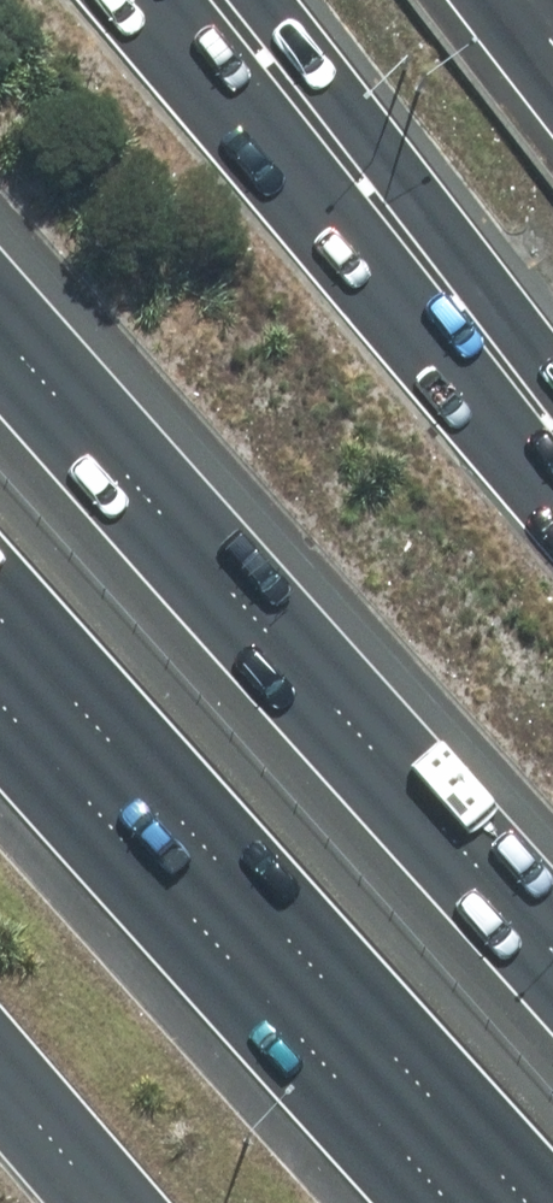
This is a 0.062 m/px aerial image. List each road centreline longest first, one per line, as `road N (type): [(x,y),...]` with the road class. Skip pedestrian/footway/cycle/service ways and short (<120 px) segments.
road 1 (motorway): [(0,316),(552,942)]
road 2 (motorway): [(539,1202),(0,615)]
road 3 (motorway): [(186,0),(552,449)]
road 4 (motorway): [(140,1202),(0,1039)]

